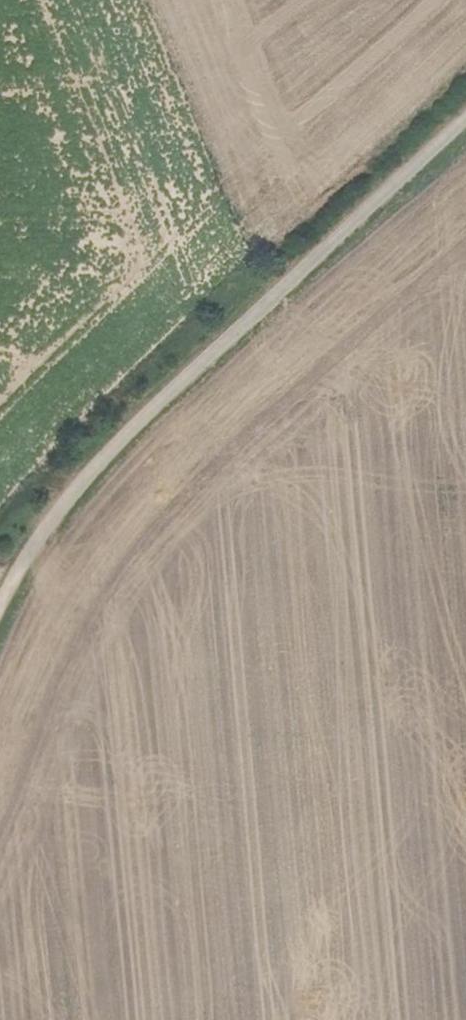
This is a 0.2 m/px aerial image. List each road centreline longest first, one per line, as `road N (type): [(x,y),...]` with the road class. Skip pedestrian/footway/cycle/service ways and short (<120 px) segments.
road 1 (unclassified): [(465,126),(119,447),(36,547),(0,619)]

